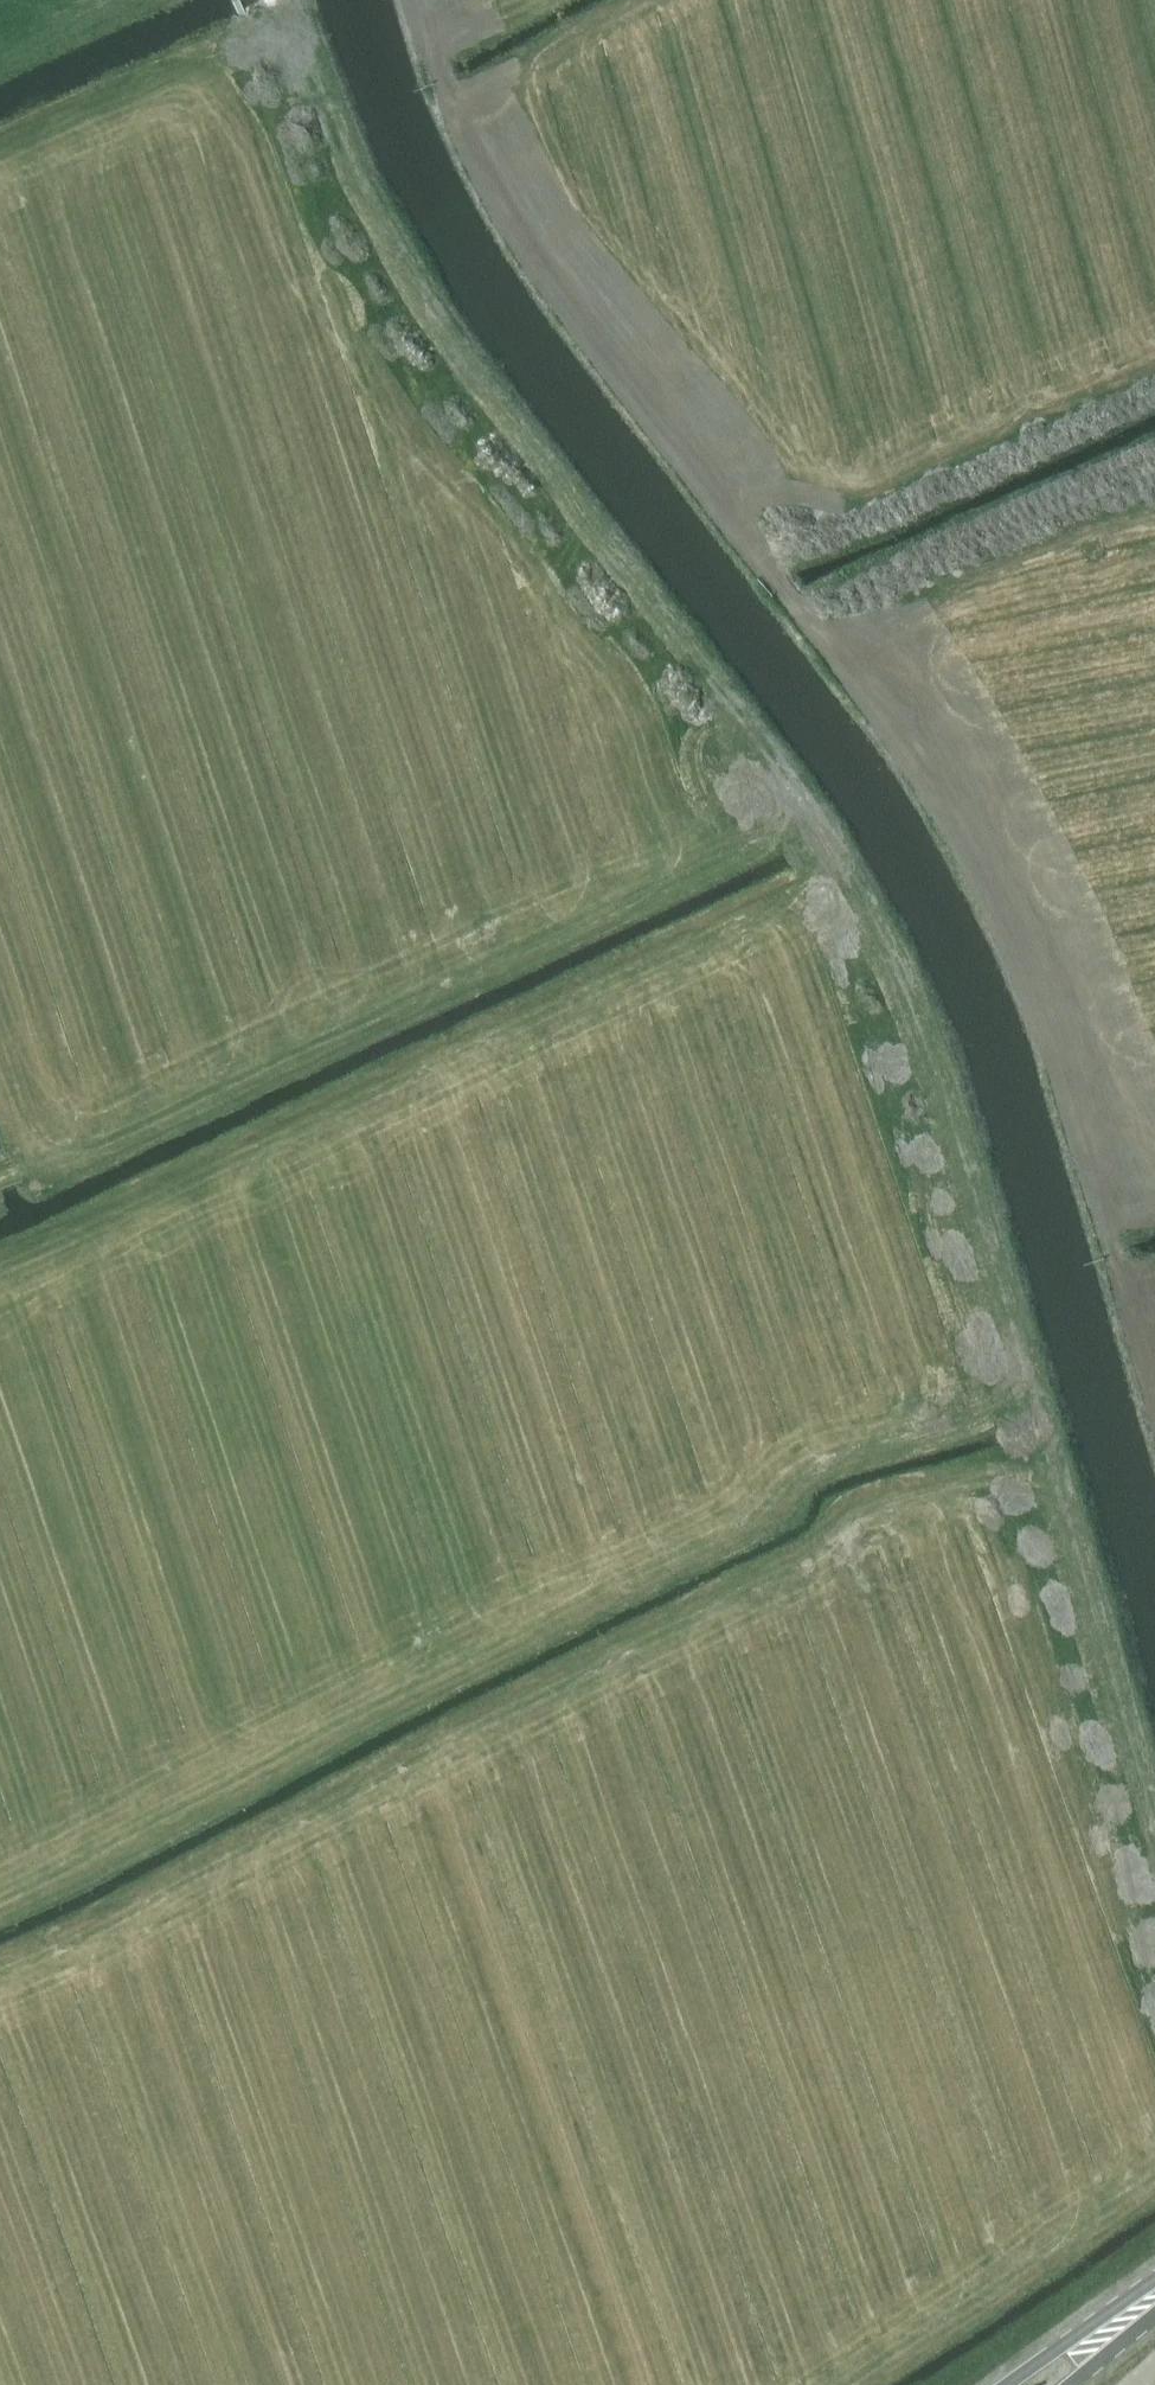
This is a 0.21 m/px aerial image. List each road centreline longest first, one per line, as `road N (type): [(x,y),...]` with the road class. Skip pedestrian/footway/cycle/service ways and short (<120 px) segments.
road 1 (primary): [(1154,2276),(1004,2384)]

